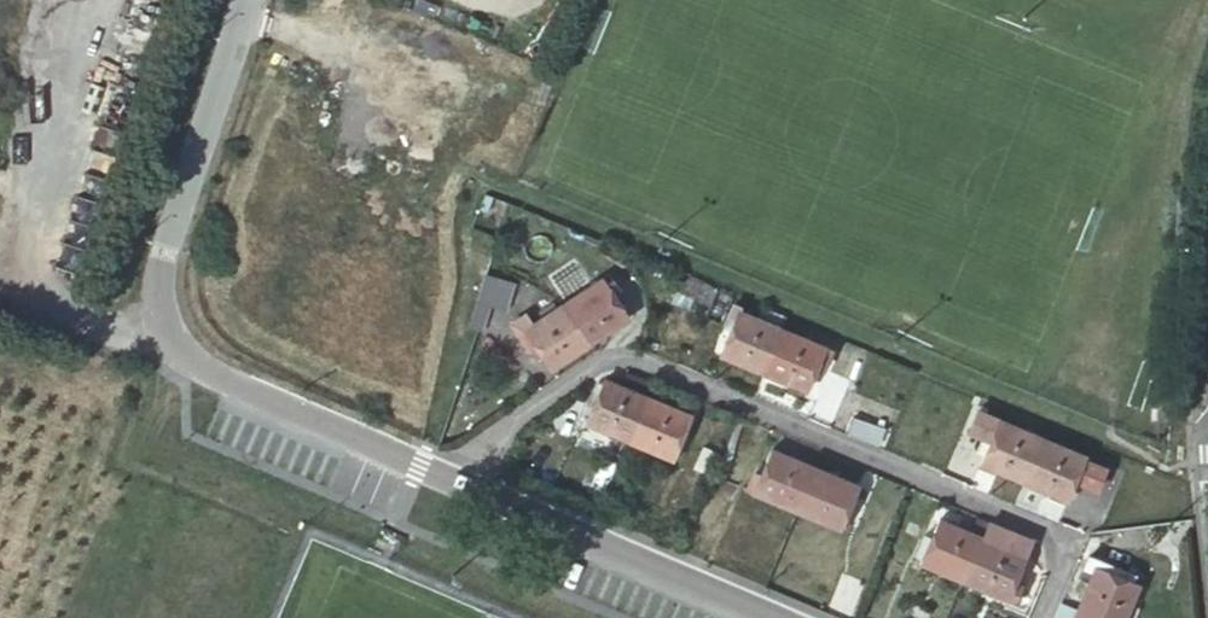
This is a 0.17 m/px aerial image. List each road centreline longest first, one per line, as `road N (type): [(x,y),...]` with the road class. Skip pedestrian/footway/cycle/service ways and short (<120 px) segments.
road 1 (residential): [(1039,617),(1070,544),(637,357),(598,357),(472,457),(459,480)]
road 2 (residential): [(459,480),(210,374),(172,340),(159,290),(251,0)]
road 3 (residential): [(781,617),(459,480)]

